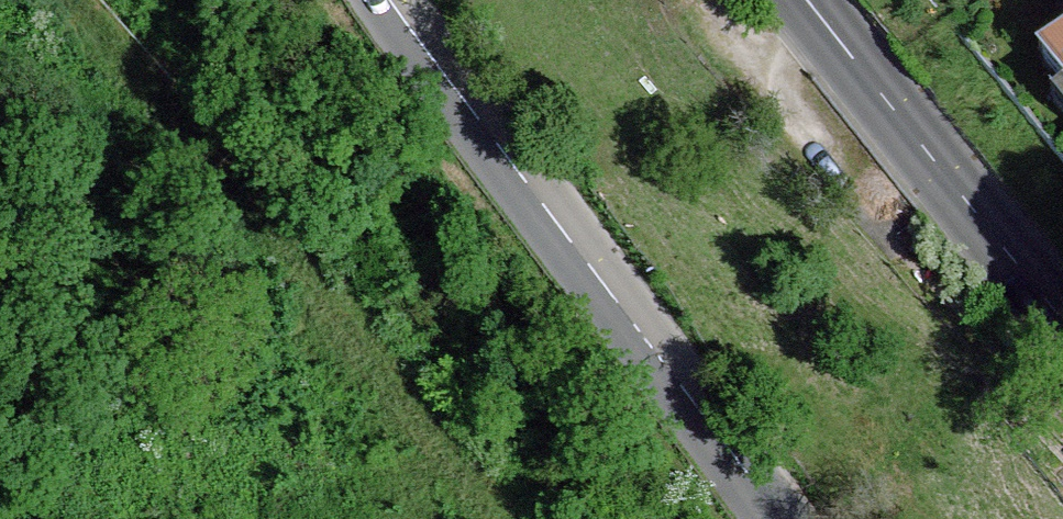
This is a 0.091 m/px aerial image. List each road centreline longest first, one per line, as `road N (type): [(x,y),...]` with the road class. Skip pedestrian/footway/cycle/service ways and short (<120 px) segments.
road 1 (track): [(503,518),(100,3)]
road 2 (tertiary): [(389,0),(781,518)]
road 3 (tertiary): [(1062,316),(808,0)]

